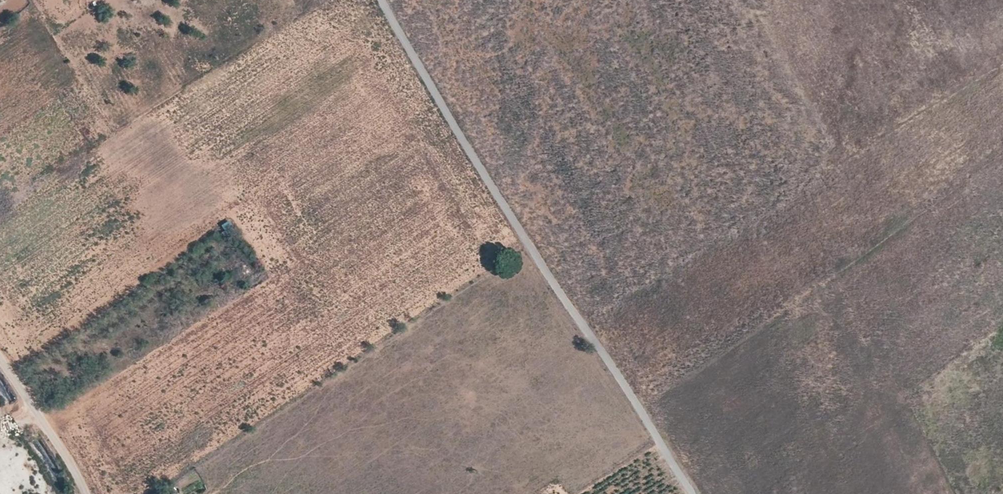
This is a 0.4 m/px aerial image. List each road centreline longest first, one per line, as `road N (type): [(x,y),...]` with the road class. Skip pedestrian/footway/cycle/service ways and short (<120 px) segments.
road 1 (track): [(694,493),(570,311),(381,0)]
road 2 (track): [(0,360),(85,493)]

